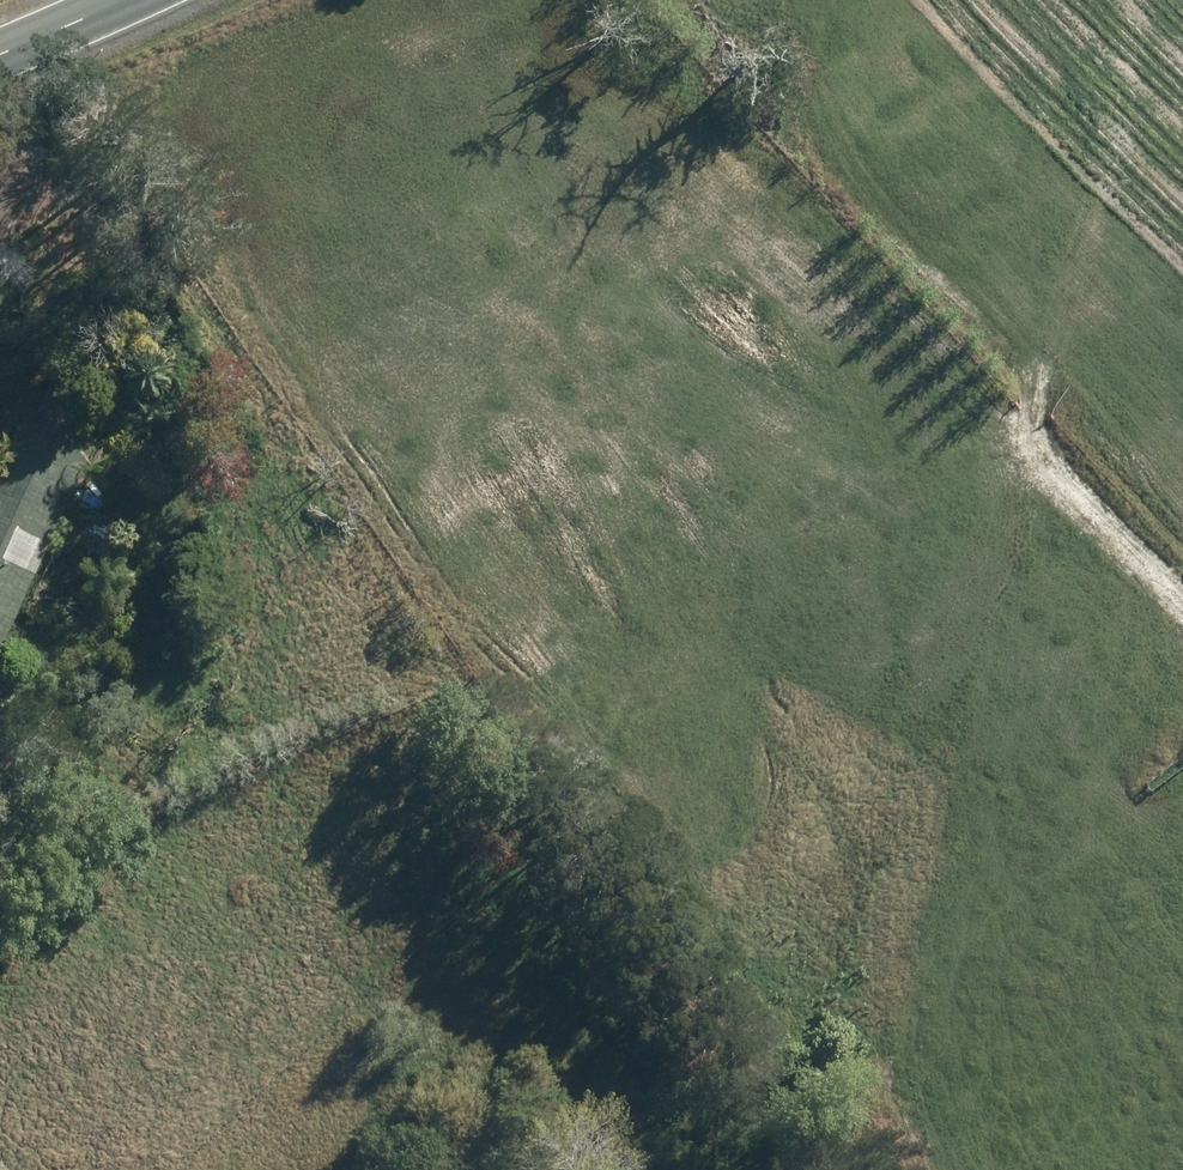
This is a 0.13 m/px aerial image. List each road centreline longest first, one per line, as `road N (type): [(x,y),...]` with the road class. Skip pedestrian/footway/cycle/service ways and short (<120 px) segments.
road 1 (unknown): [(1182,1154),(946,805),(473,0)]
road 2 (unknown): [(462,1169),(396,1068),(307,900),(233,835),(113,784),(0,797)]
road 3 (unknown): [(734,446),(1182,173)]
road 4 (unknown): [(396,1068),(240,1169)]
road 5 (tertiary): [(0,55),(126,0)]
road 6 (unknown): [(1182,912),(1067,984)]
road 7 (unknown): [(1142,1095),(1038,1169)]

